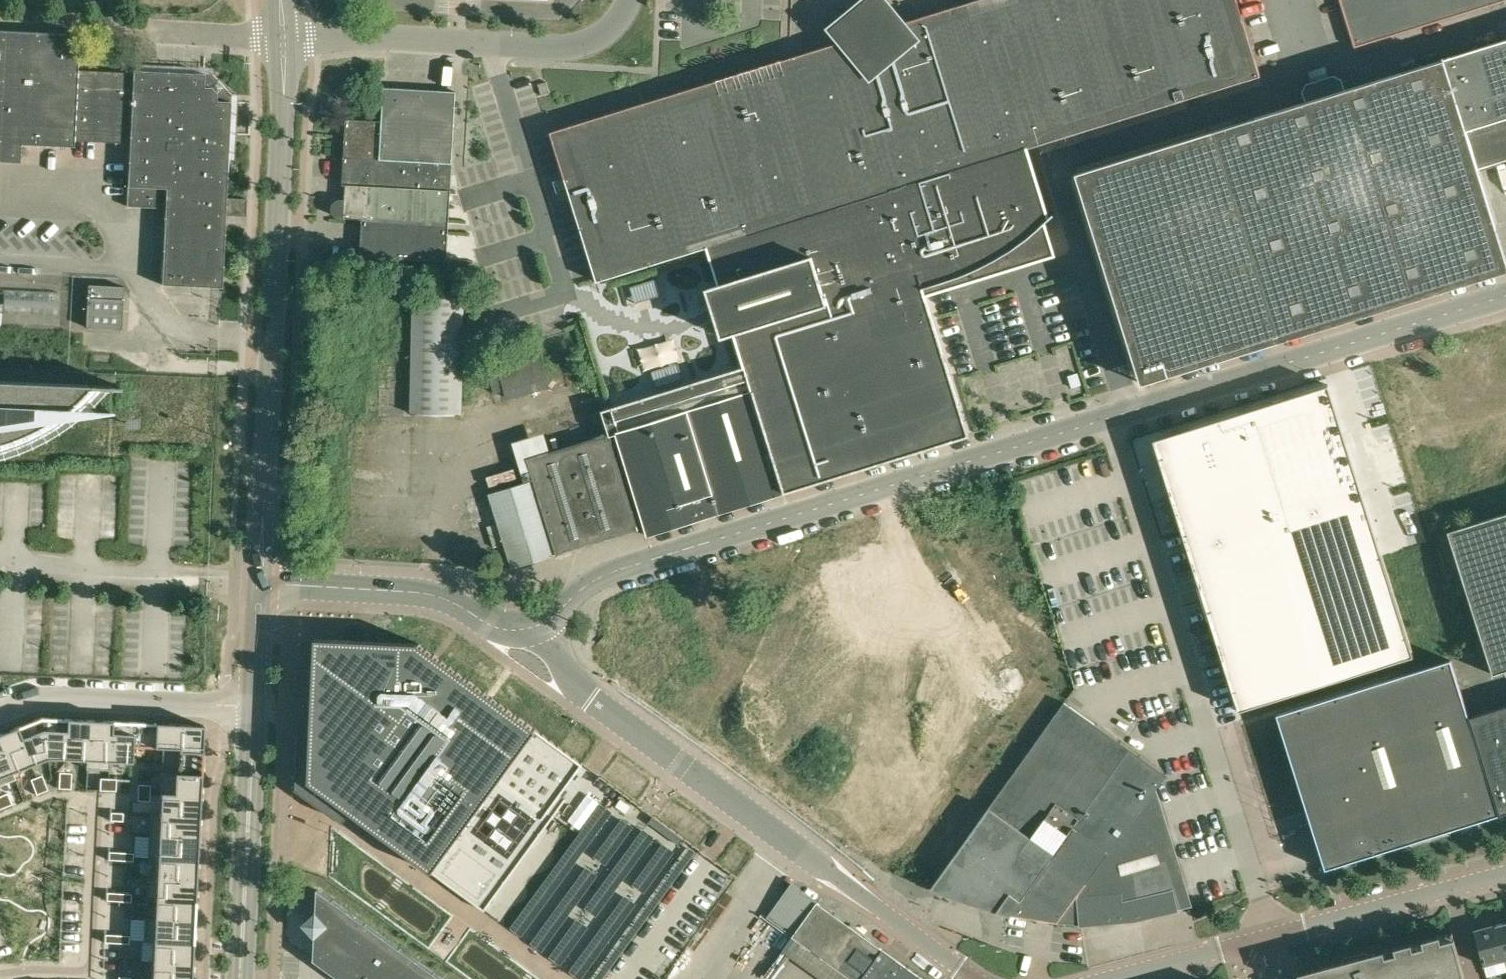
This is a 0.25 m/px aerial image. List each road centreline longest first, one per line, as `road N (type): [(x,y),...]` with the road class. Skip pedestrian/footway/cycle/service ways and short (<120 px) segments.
road 1 (unclassified): [(528,653),(598,578),(1111,418)]
road 2 (unclassified): [(969,978),(528,653)]
road 3 (tertiary): [(260,583),(284,36)]
road 4 (unclassified): [(1111,418),(1270,940)]
road 5 (unclassified): [(1312,73),(1052,153),(1129,412)]
road 6 (unclassified): [(1129,412),(1505,295)]
road 7 (unclassified): [(284,36),(568,46),(602,33),(626,0)]
road 8 (unclassified): [(260,583),(430,593),(528,653)]
road 9 (unclassified): [(0,21),(284,36)]
road 10 (tertiary): [(240,978),(253,707)]
road 11 (residential): [(253,707),(55,697),(0,712)]
road 12 (unclassified): [(1312,73),(1505,16)]
road 13 (unclassified): [(1270,940),(1451,888)]
road 14 (unclassified): [(1121,978),(1255,944)]
road 15 (tertiary): [(253,707),(260,583)]

